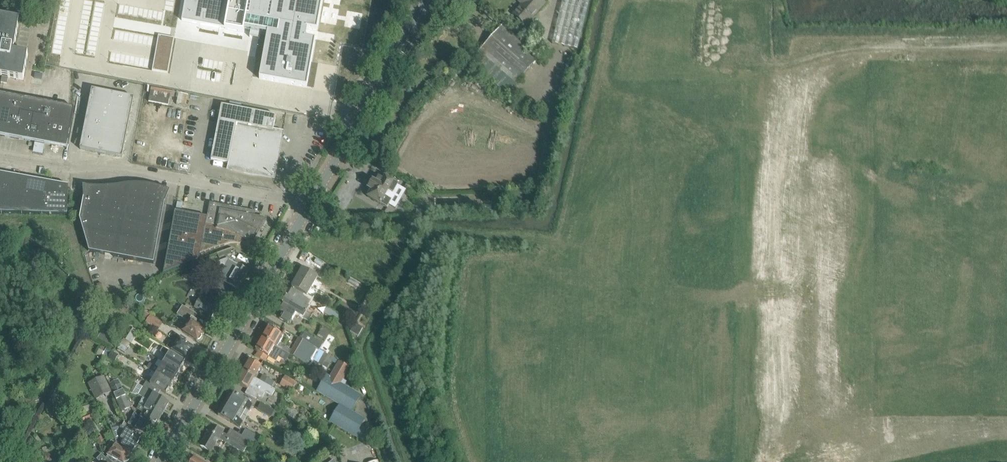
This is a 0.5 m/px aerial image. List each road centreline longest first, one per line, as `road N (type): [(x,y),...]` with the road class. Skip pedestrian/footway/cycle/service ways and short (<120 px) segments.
road 1 (unclassified): [(310,203),(110,166),(56,169),(0,159)]
road 2 (unclassified): [(161,461),(310,203)]
road 3 (unclassified): [(310,203),(429,0)]

